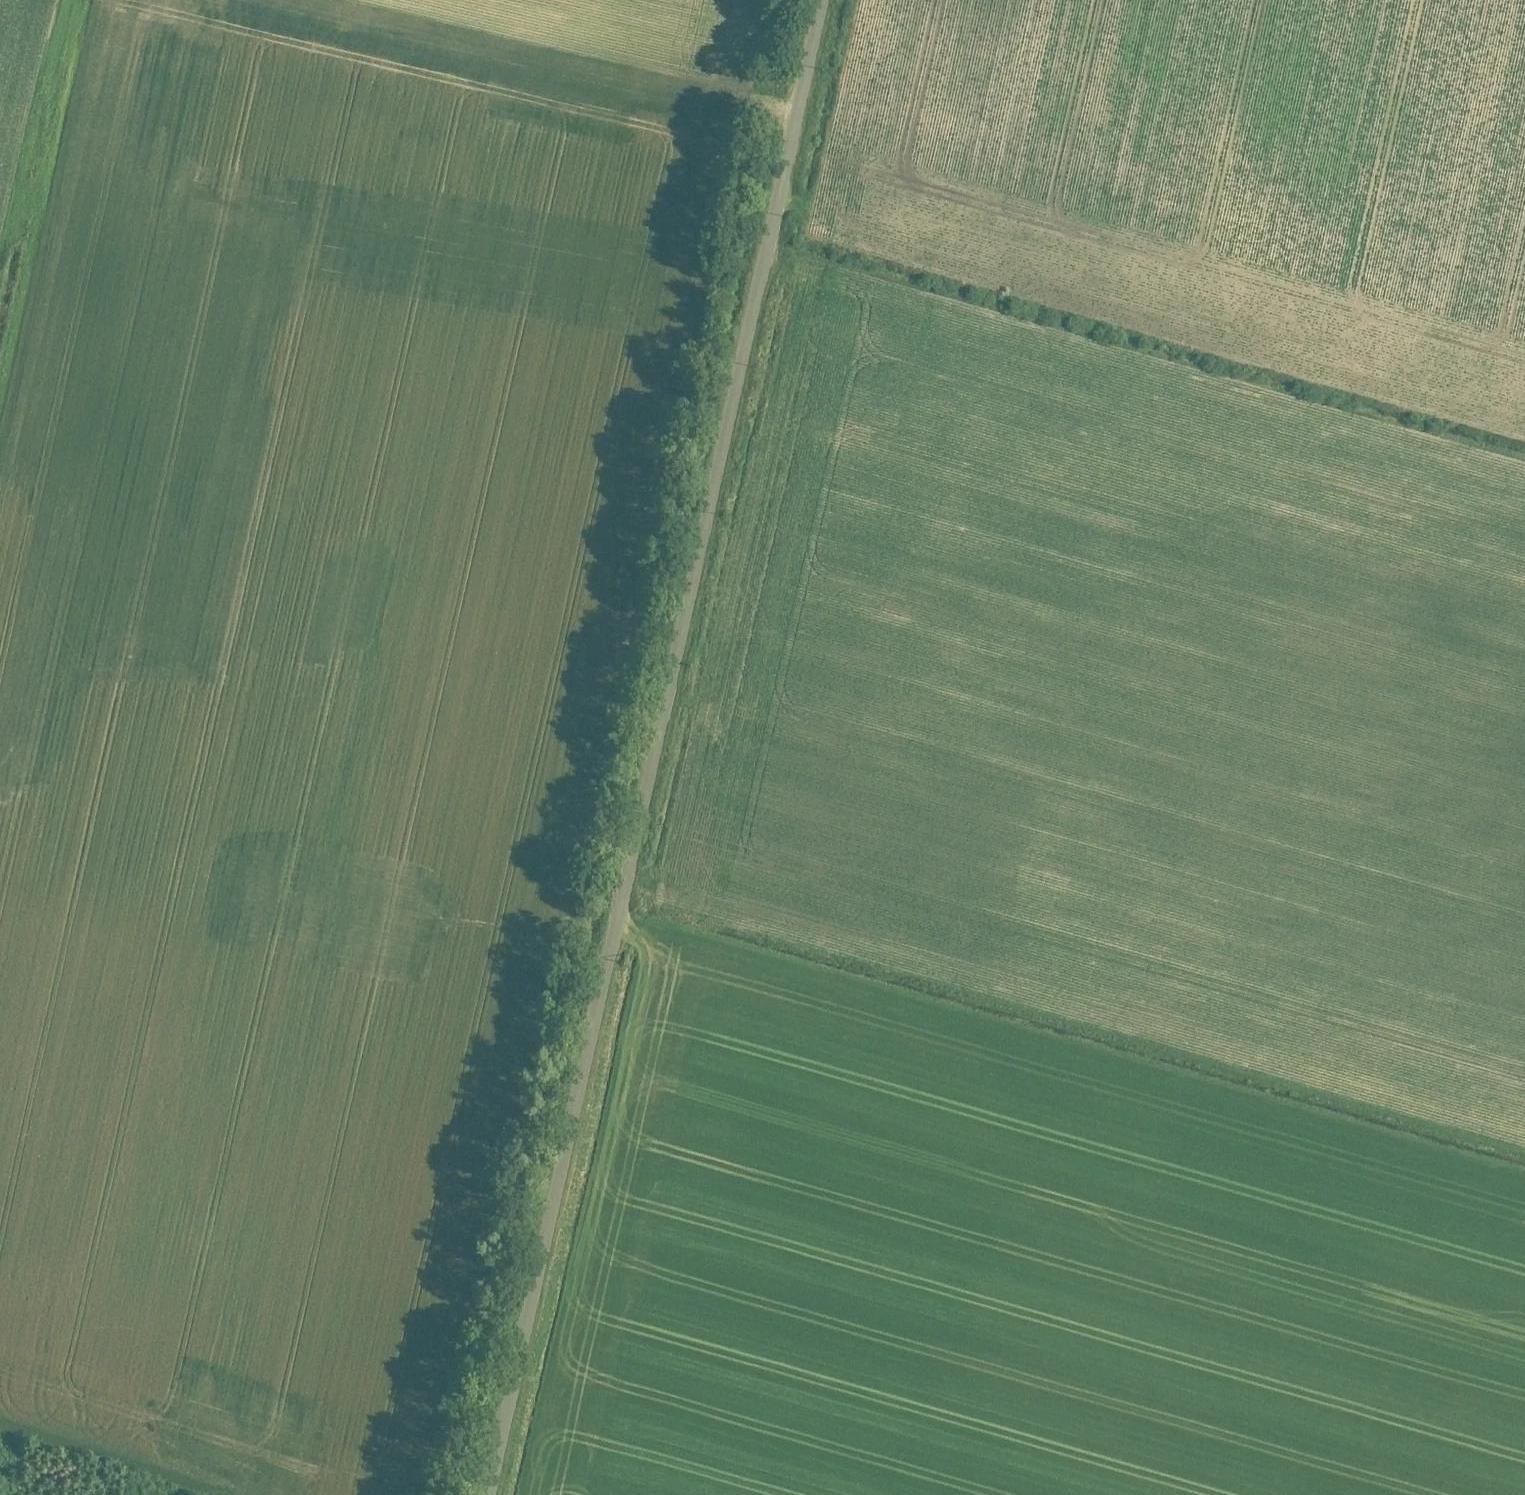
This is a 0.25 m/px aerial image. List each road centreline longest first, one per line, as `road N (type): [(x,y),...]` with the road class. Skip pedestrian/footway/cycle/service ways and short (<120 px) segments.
road 1 (unclassified): [(817,0),(482,1494)]

